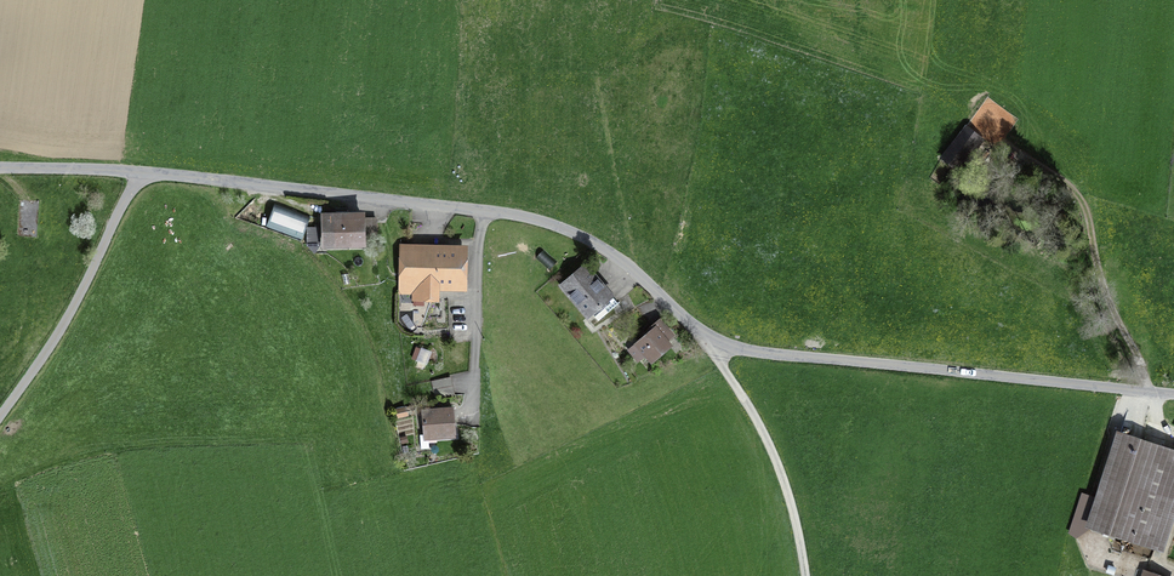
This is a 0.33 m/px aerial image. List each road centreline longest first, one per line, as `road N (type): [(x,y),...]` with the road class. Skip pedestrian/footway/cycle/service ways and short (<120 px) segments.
road 1 (unclassified): [(1173,392),(751,351),(696,325),(612,252),(538,218),(196,174),(0,166)]
road 2 (track): [(1005,146),(1082,199),(1118,322),(1151,390)]
road 3 (track): [(0,417),(73,308),(149,170)]
road 4 (track): [(719,340),(791,495),(807,575)]
road 5 (track): [(482,210),(471,417)]

